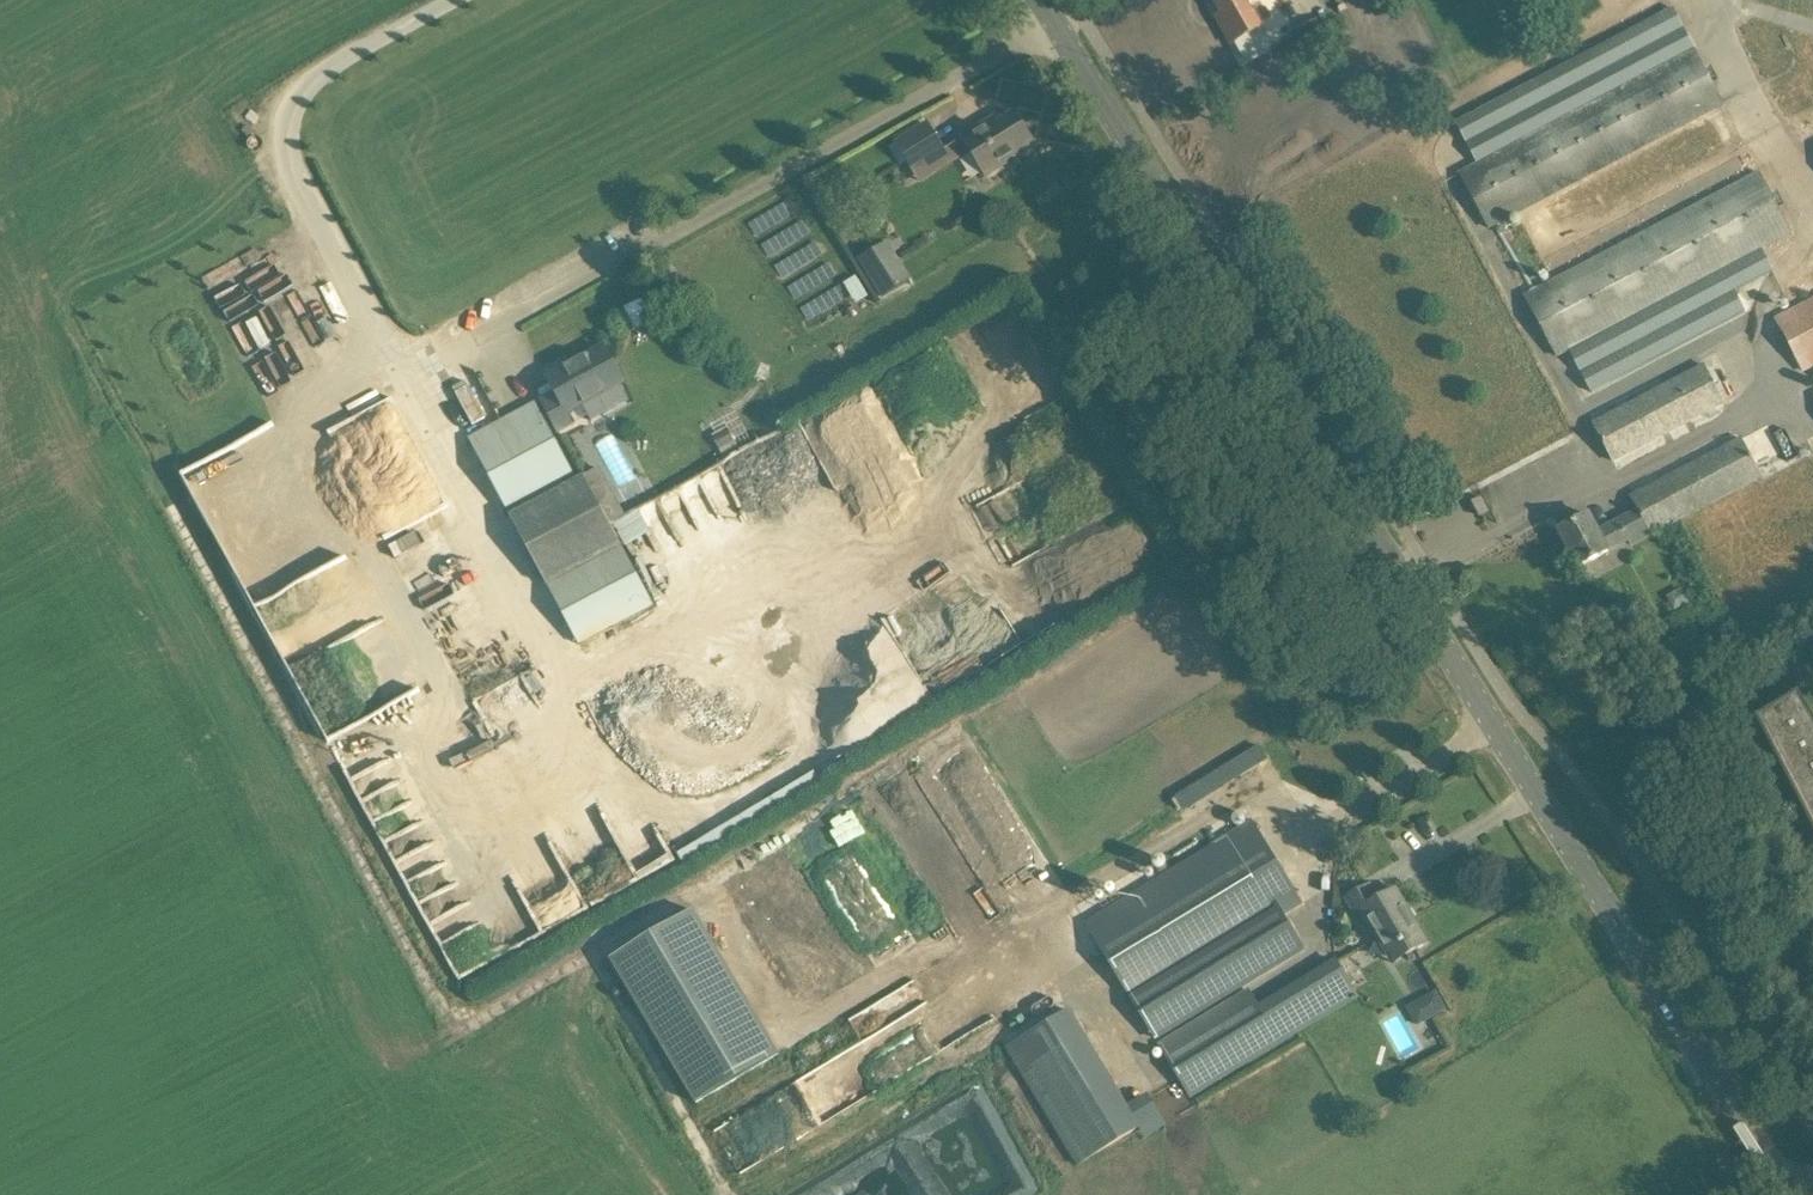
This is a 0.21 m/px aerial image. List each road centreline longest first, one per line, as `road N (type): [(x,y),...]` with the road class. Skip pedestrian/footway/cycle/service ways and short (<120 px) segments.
road 1 (tertiary): [(1786,1194),(1038,0)]

